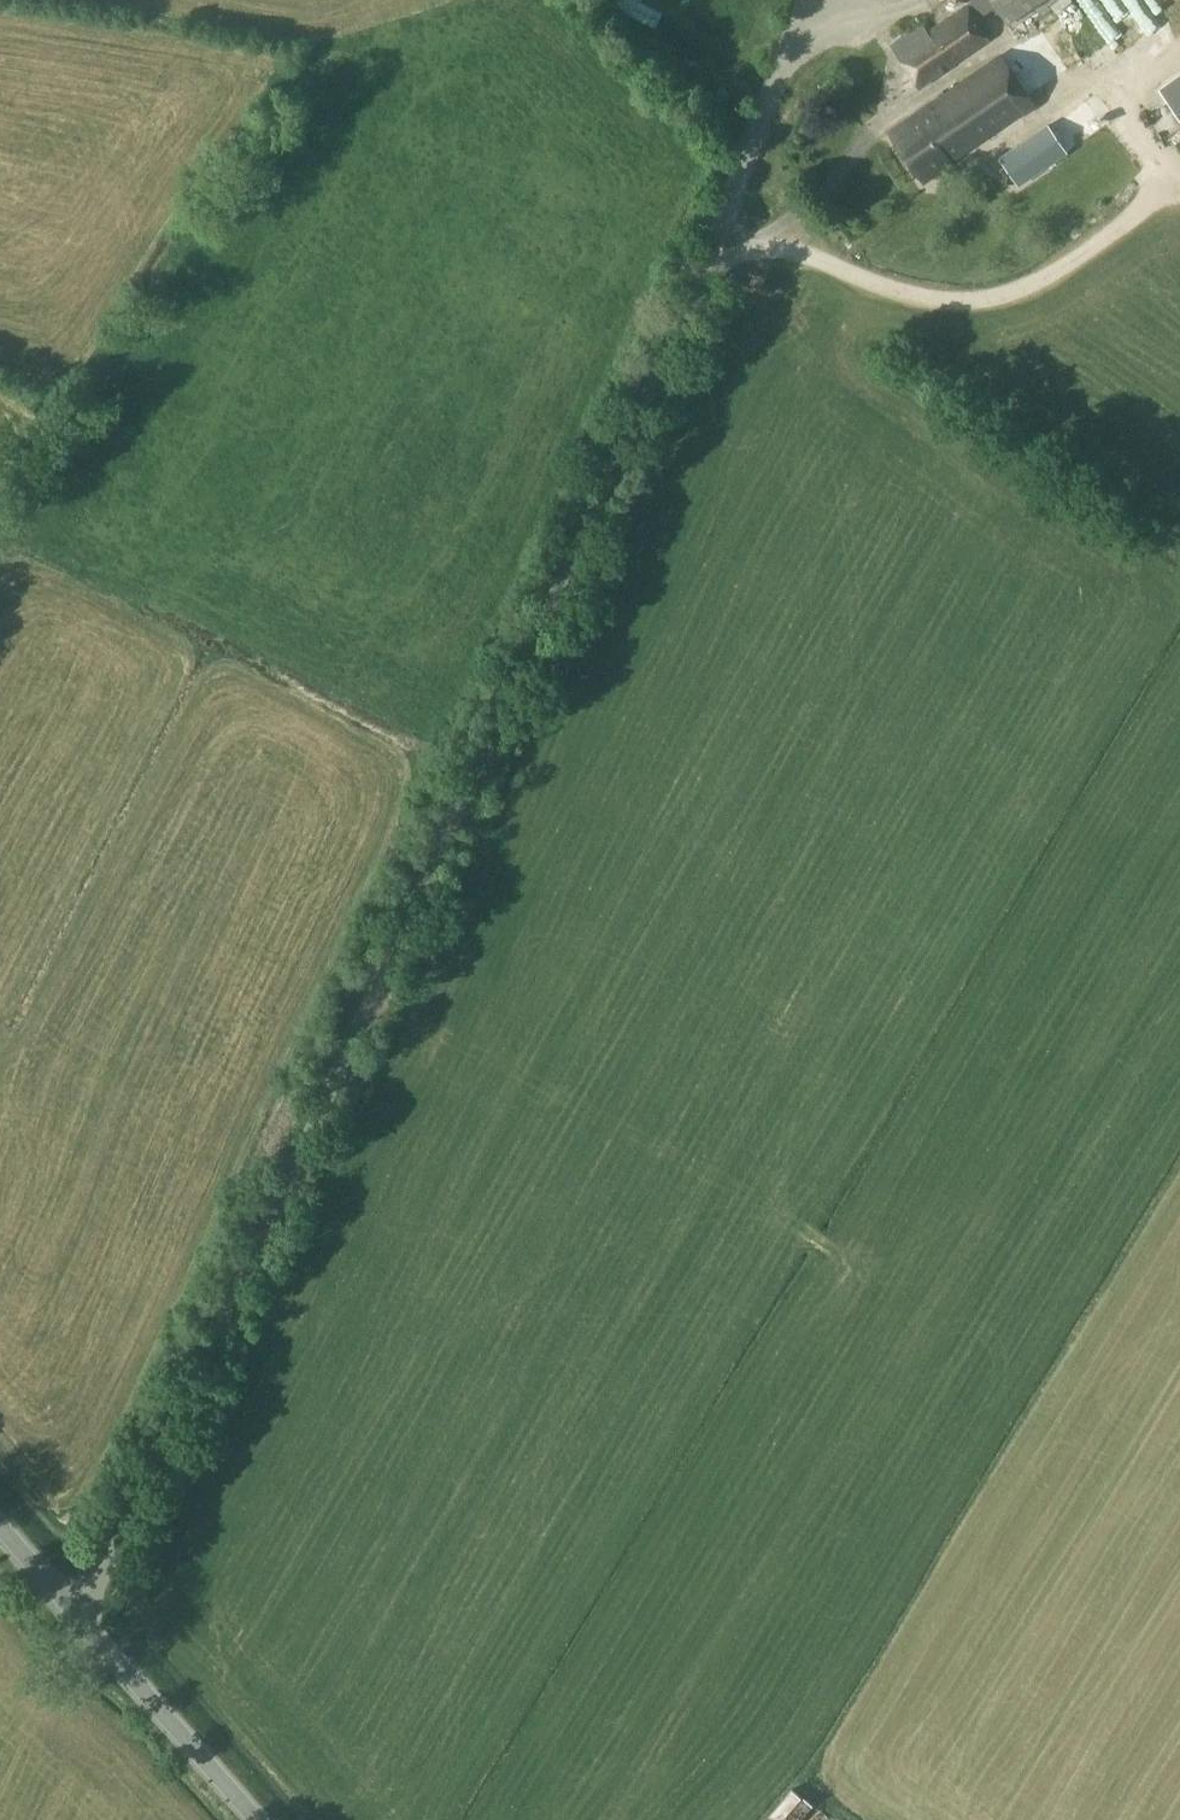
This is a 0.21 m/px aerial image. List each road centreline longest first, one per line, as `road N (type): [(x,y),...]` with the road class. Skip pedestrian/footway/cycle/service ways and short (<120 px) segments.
road 1 (unclassified): [(0,1525),(259,1819)]

